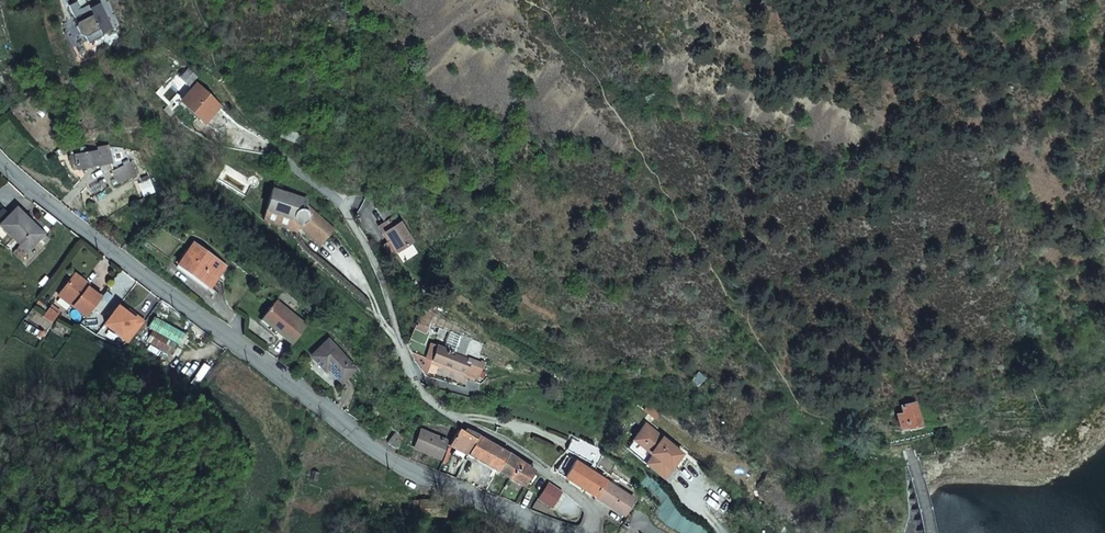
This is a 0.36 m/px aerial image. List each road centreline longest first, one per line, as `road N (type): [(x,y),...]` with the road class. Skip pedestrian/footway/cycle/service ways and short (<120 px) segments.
road 1 (residential): [(0,154),(69,218),(381,452),(467,498),(561,532)]
road 2 (residential): [(596,532),(592,503),(416,386),(382,271),(338,194),(275,149)]

